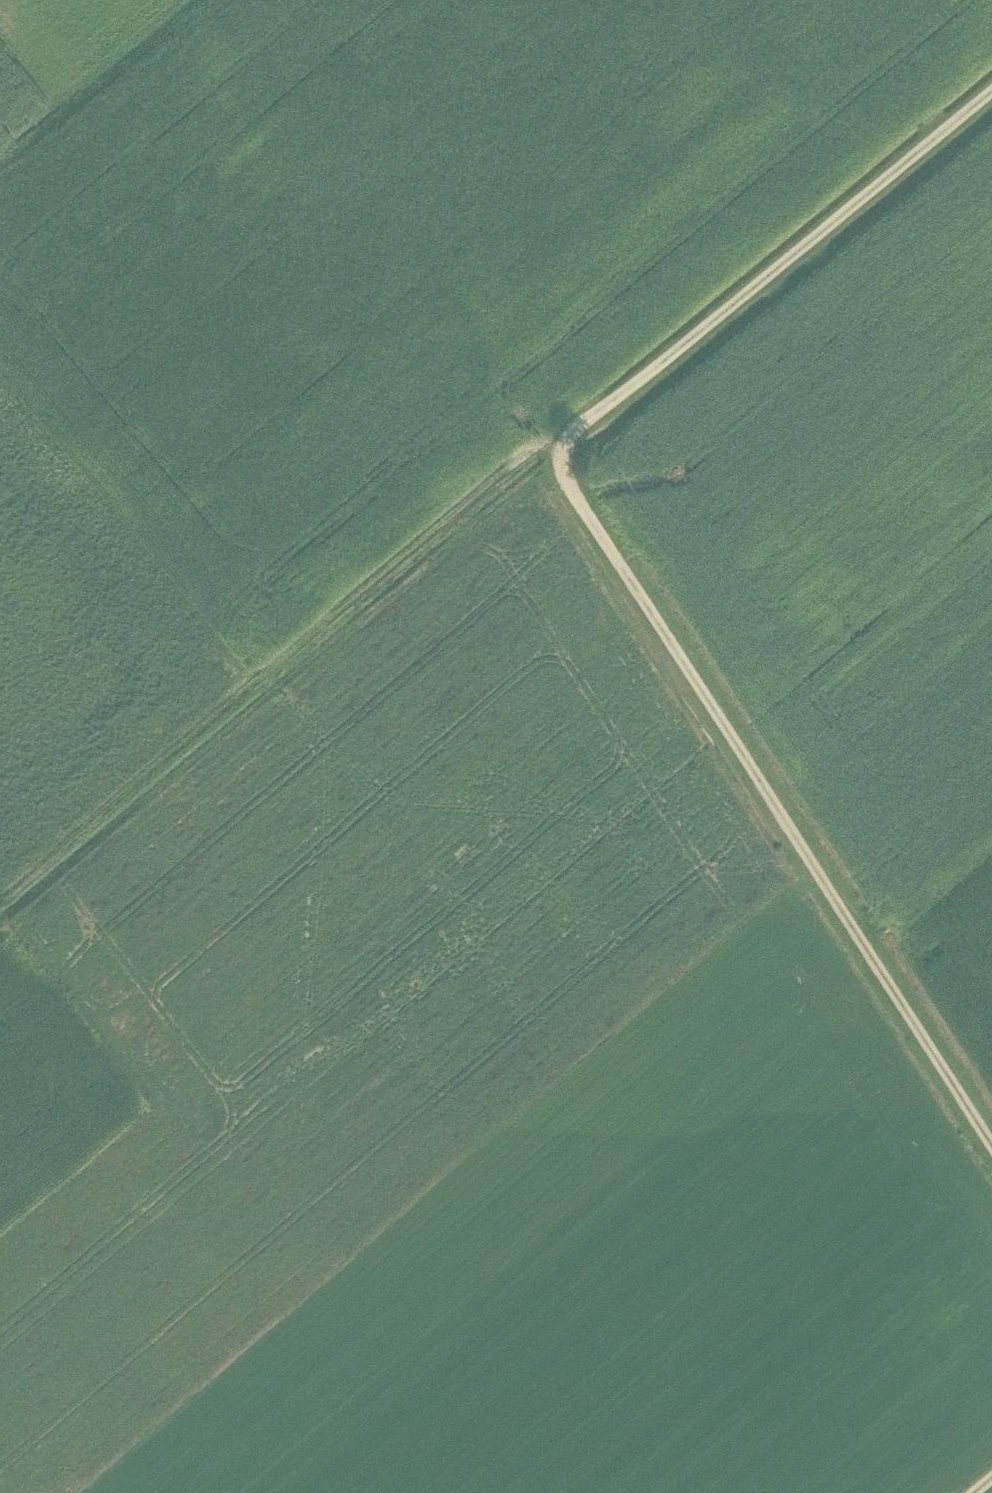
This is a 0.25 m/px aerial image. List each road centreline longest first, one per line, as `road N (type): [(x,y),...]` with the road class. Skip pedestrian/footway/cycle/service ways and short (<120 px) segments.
road 1 (track): [(991,89),(588,418),(568,439),(567,460),(568,484),(991,1143)]

